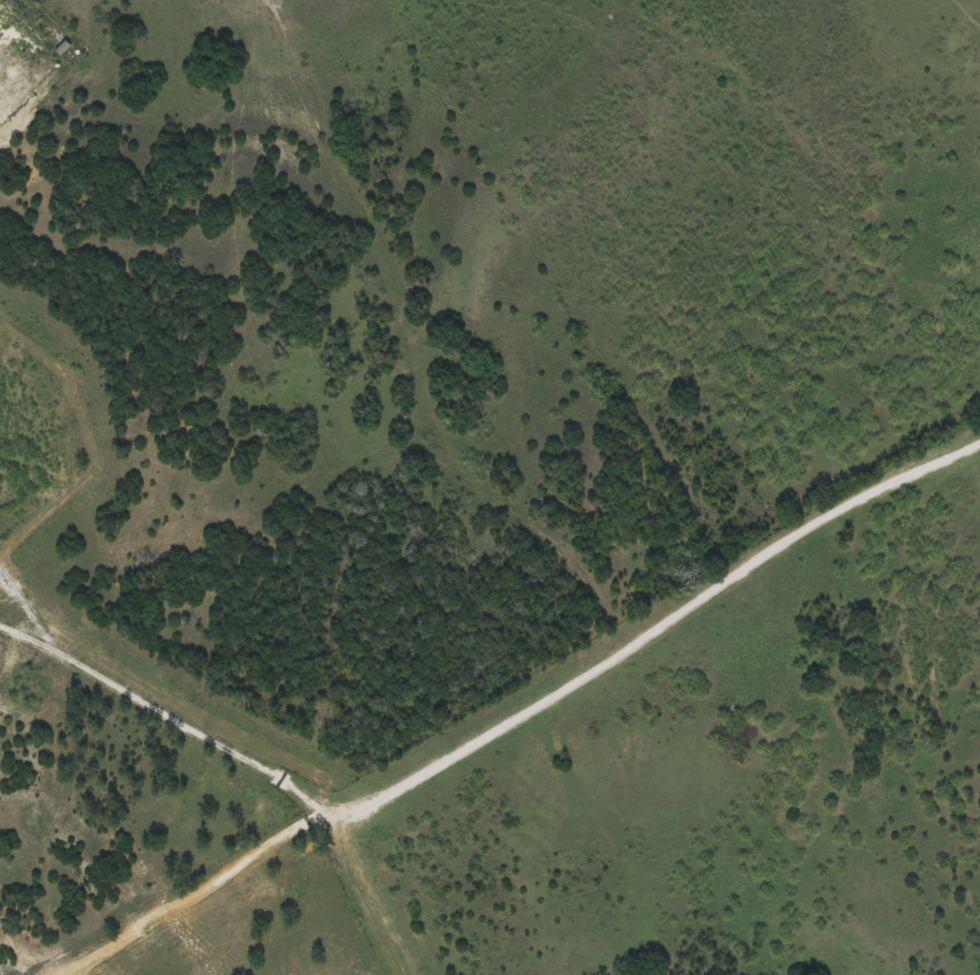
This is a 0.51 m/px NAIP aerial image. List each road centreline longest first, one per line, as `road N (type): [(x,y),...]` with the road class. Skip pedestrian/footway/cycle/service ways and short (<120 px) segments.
road 1 (residential): [(326,812),(147,918),(72,974)]

